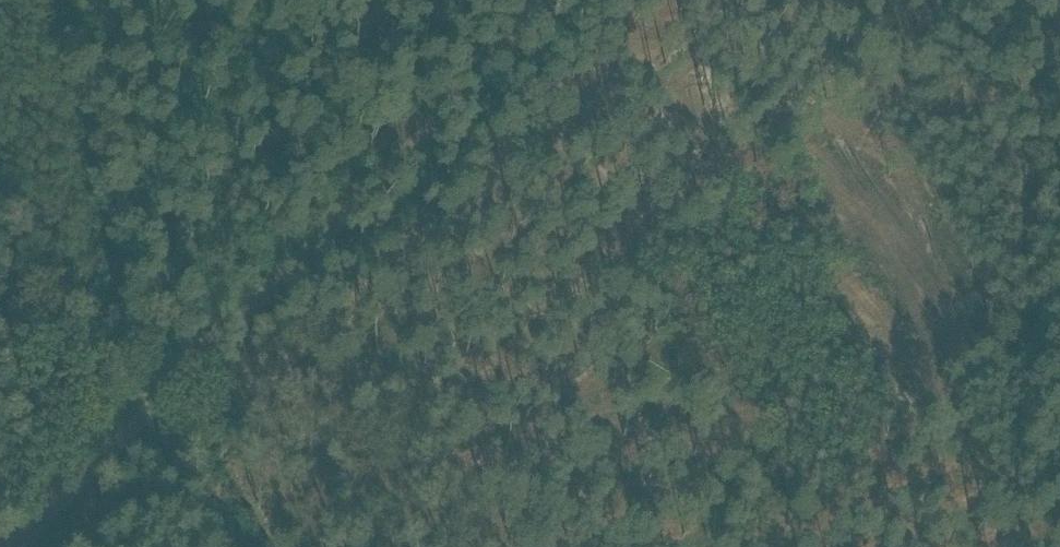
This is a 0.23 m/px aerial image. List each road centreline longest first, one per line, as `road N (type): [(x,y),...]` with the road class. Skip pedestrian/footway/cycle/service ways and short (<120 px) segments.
road 1 (track): [(18,546),(558,0)]
road 2 (track): [(416,144),(274,0)]

